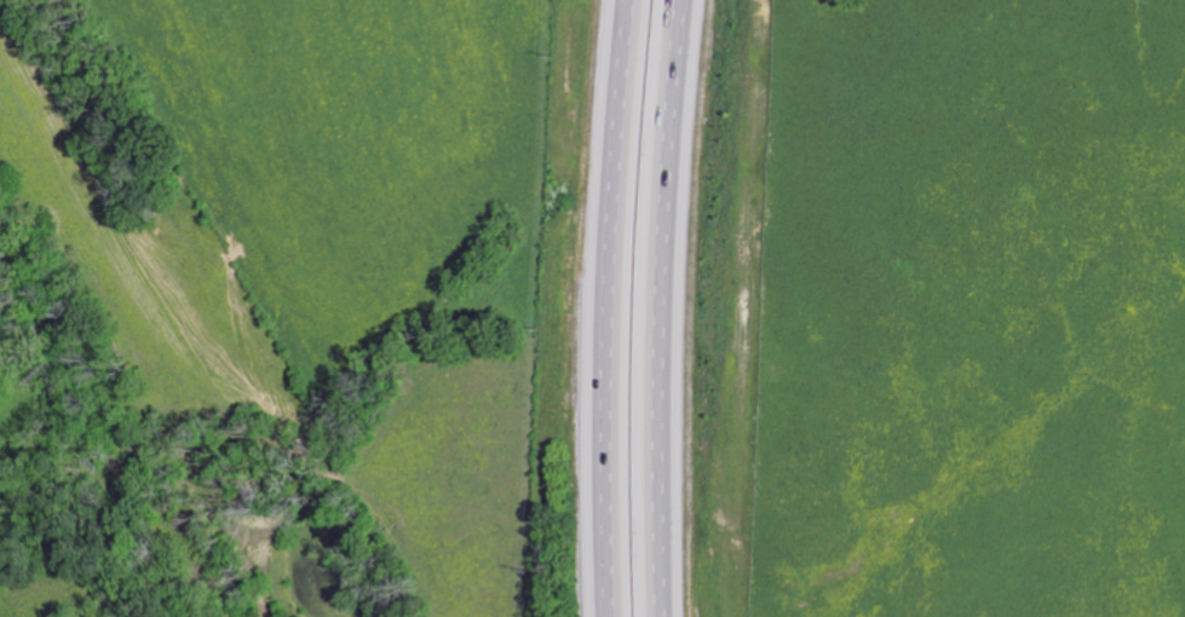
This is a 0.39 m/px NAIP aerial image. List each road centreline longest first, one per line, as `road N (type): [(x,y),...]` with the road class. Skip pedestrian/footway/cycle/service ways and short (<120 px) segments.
road 1 (motorway): [(631,0),(614,188),(608,616)]
road 2 (motorway): [(659,616),(662,236),(681,0)]

